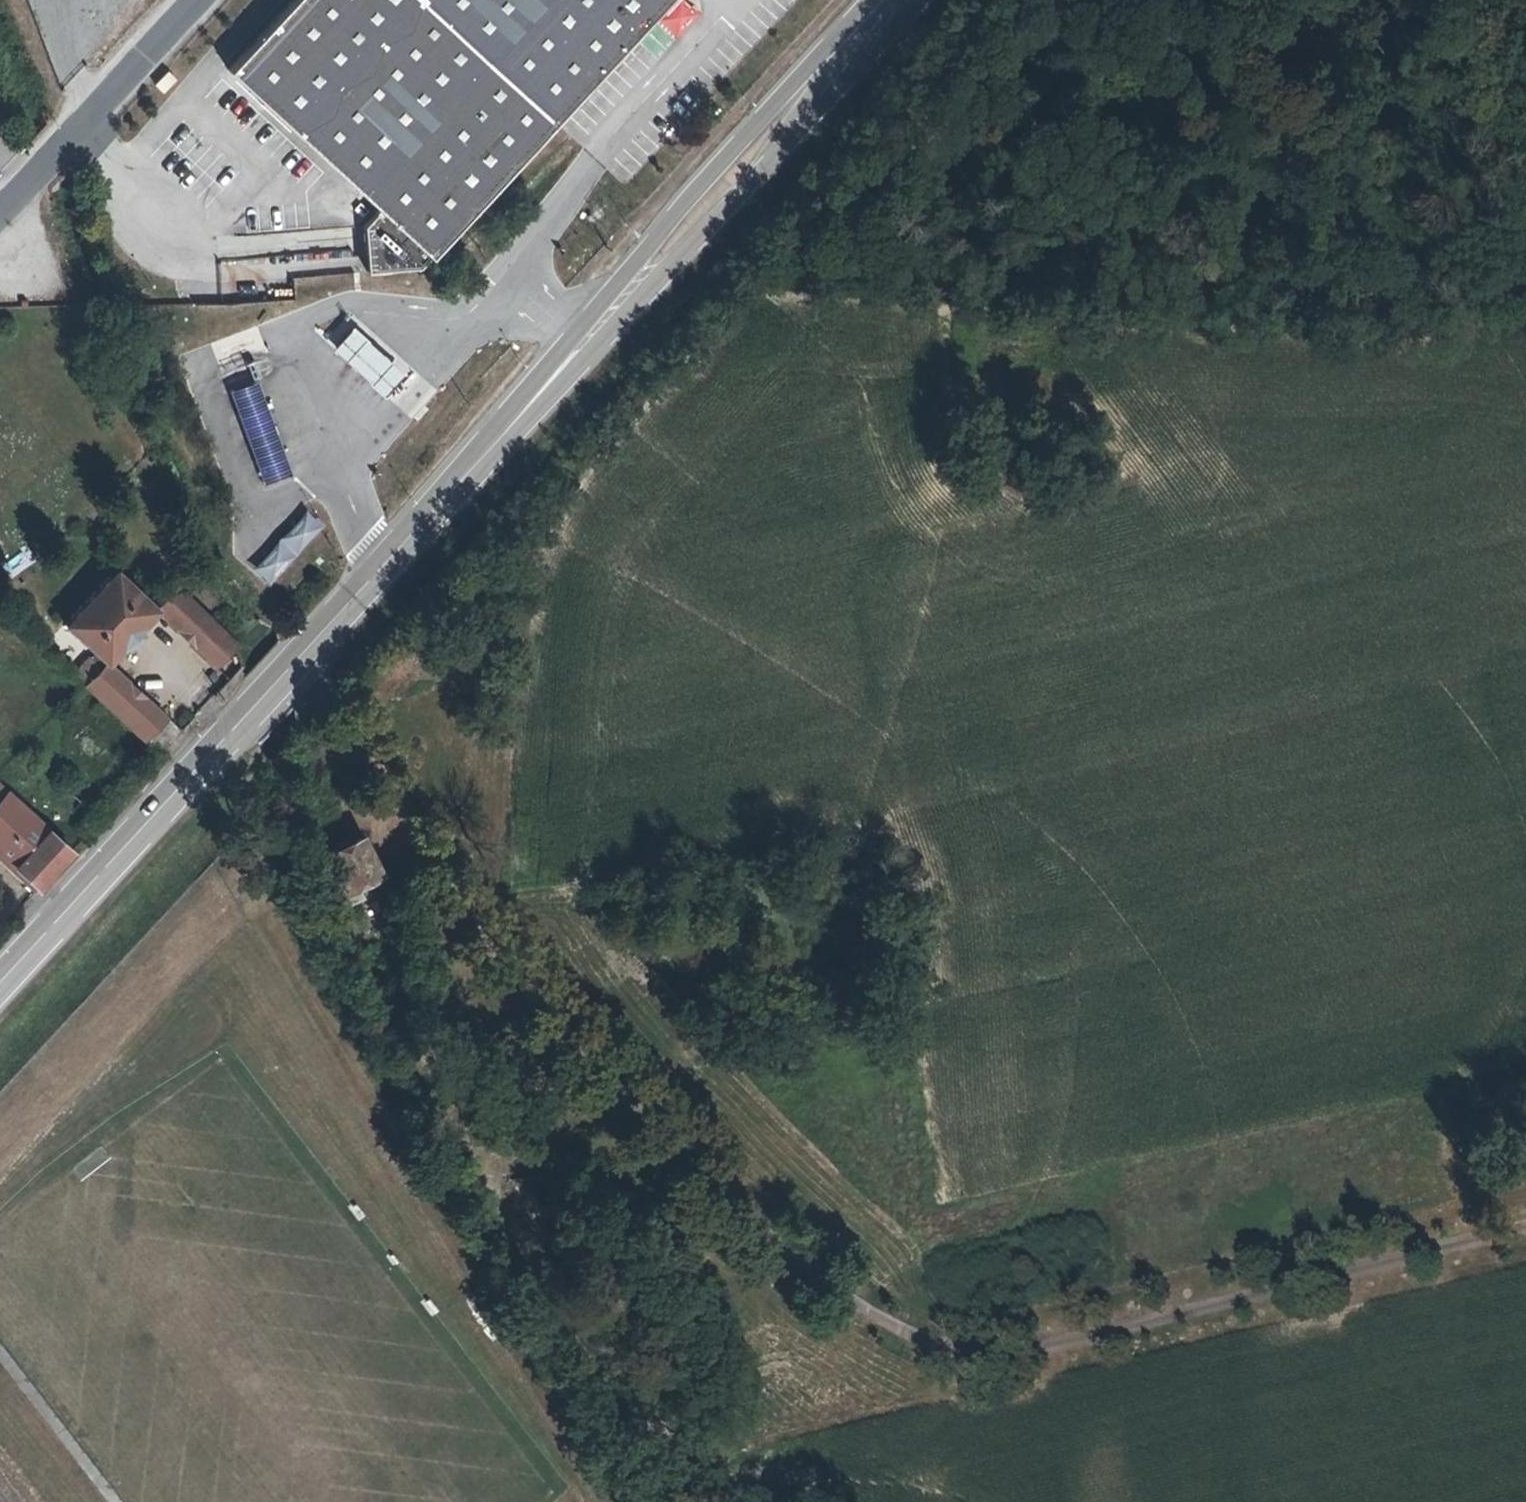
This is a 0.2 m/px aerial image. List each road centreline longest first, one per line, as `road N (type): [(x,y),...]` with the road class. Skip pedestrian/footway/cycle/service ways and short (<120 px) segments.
road 1 (primary): [(608,320),(0,981)]
road 2 (primary): [(608,320),(715,222),(919,0)]
road 3 (primary): [(877,0),(699,193),(608,320)]
road 4 (unclassified): [(0,218),(202,0)]

